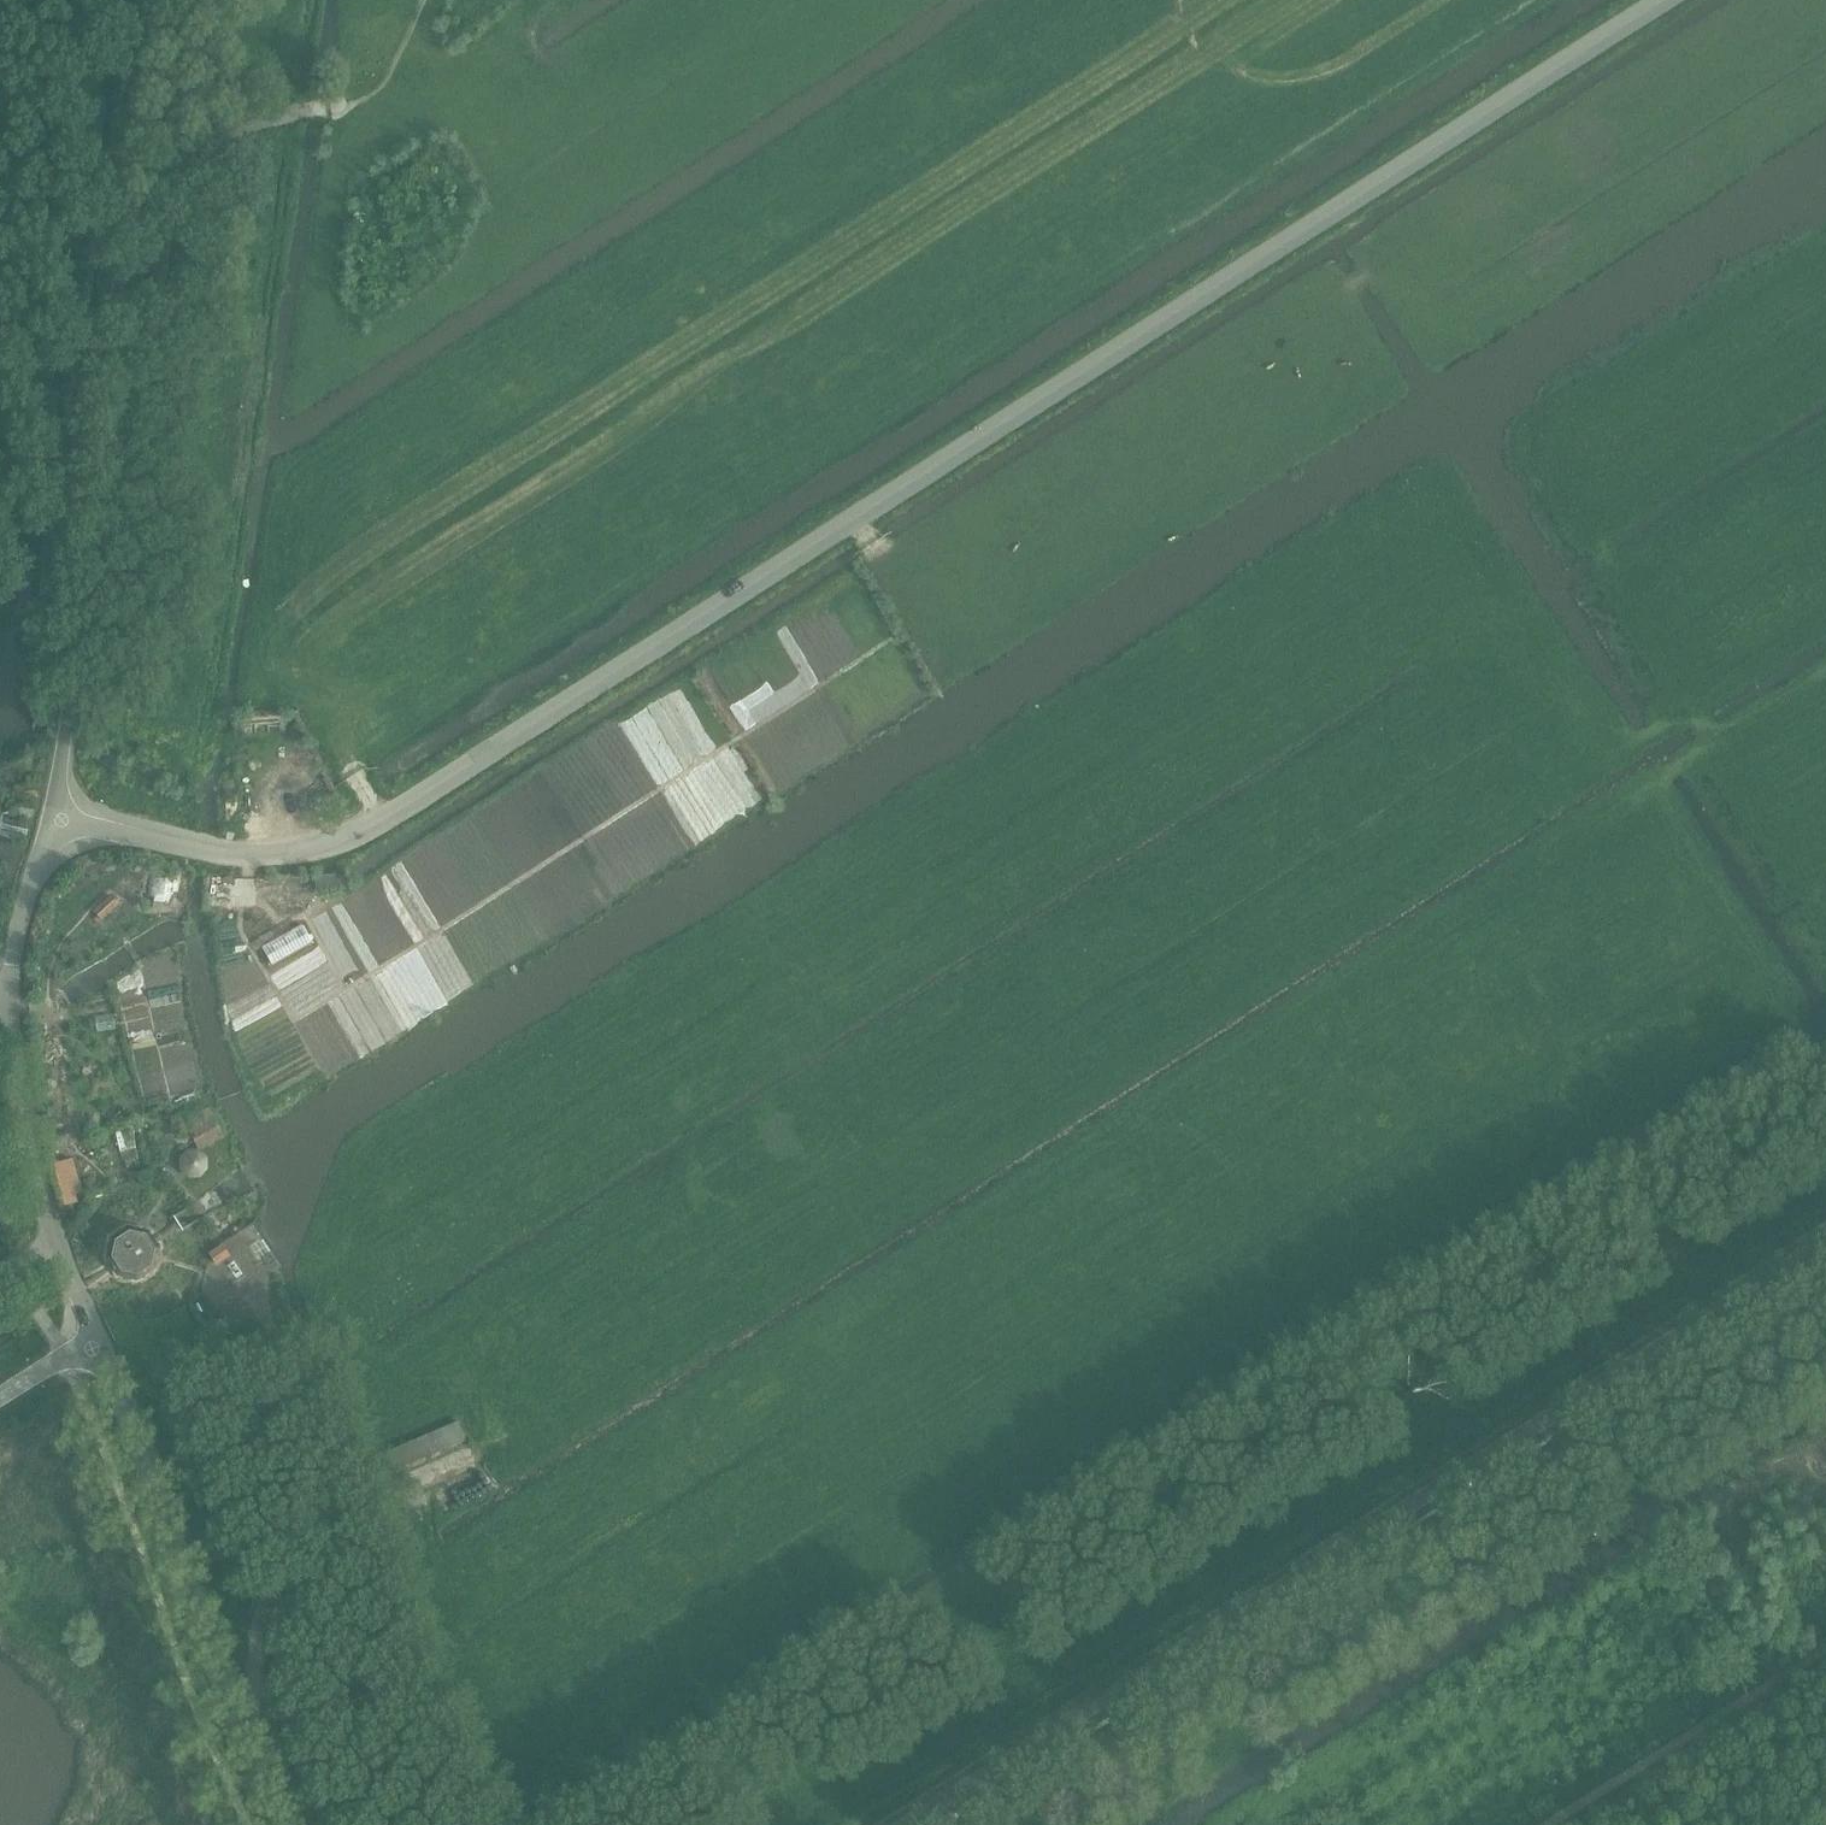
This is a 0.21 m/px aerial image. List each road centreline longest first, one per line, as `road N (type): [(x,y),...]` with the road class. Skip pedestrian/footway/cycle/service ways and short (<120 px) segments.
road 1 (unclassified): [(2,995),(57,822),(92,486),(172,0)]
road 2 (unclassified): [(288,1824),(98,1337)]
road 3 (track): [(249,1739),(262,1597),(296,1528),(305,1485),(306,1441),(269,1328)]
road 4 (unclassified): [(2,995),(43,1205),(98,1337)]
road 5 (track): [(296,1528),(457,1453)]

